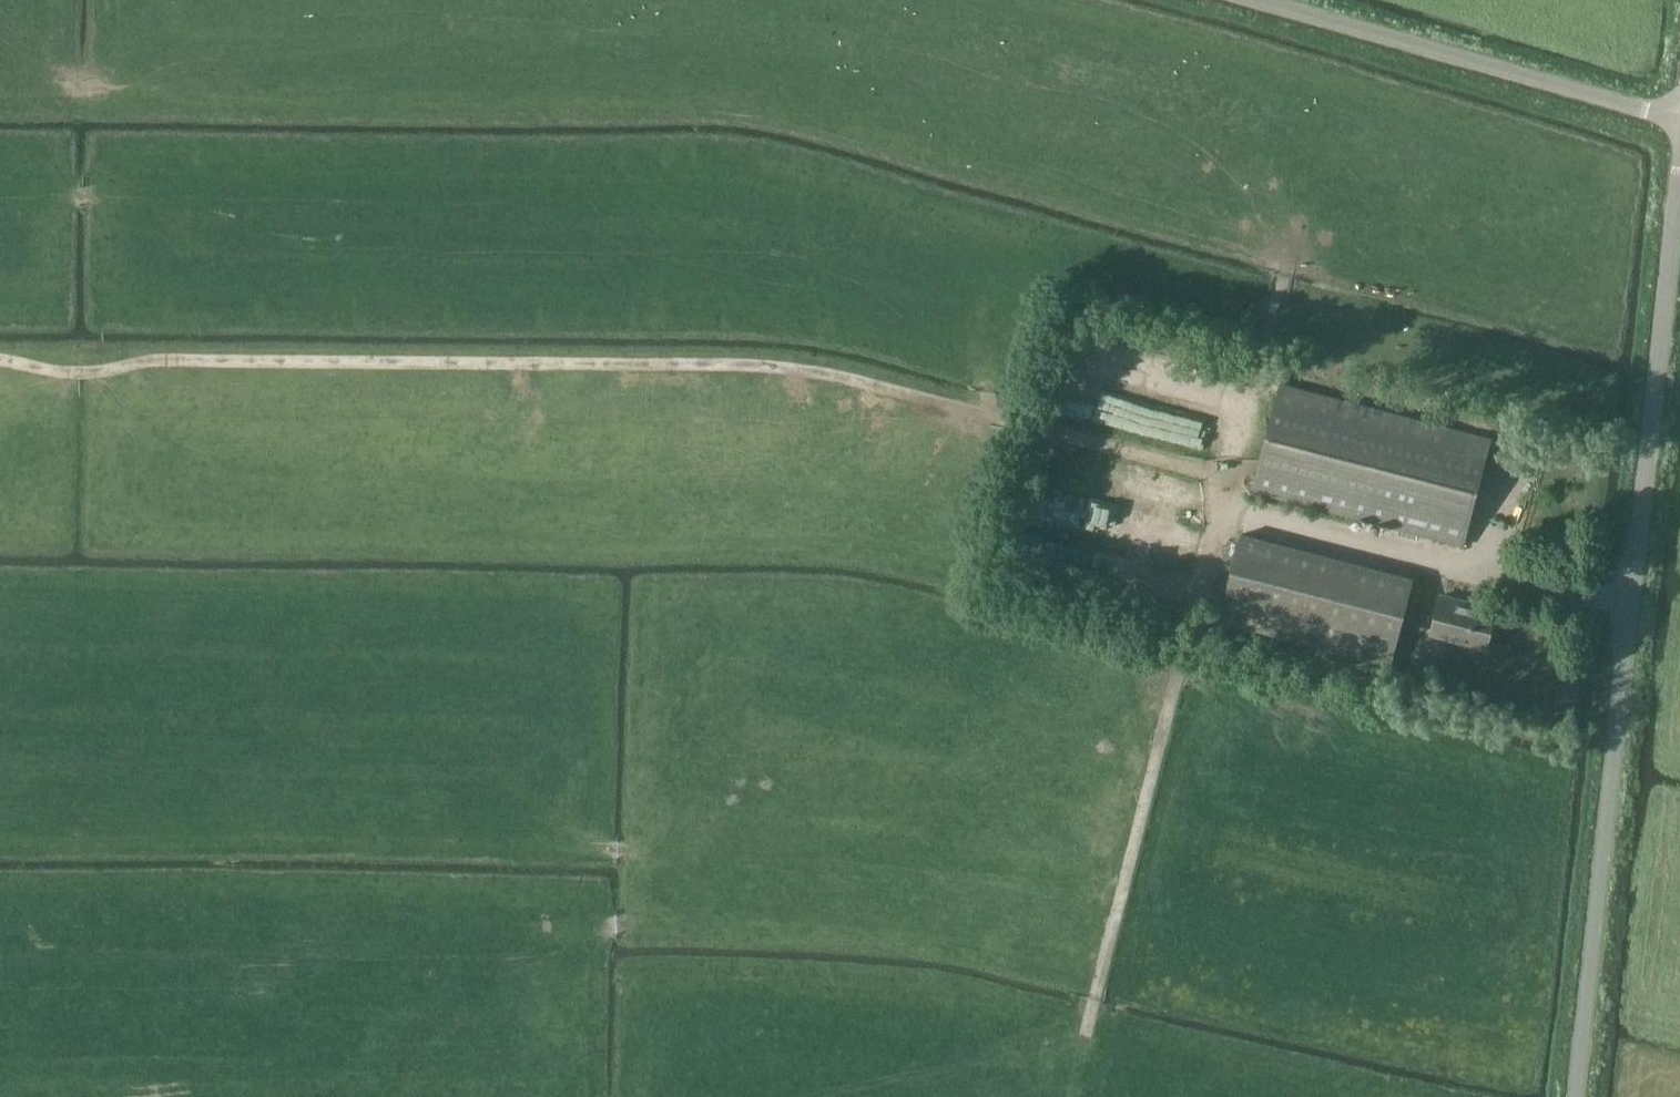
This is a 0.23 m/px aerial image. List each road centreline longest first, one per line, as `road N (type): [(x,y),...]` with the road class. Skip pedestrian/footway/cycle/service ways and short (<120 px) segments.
road 1 (unclassified): [(1570,1096),(1679,212)]
road 2 (unclassified): [(1233,0),(1679,126)]

